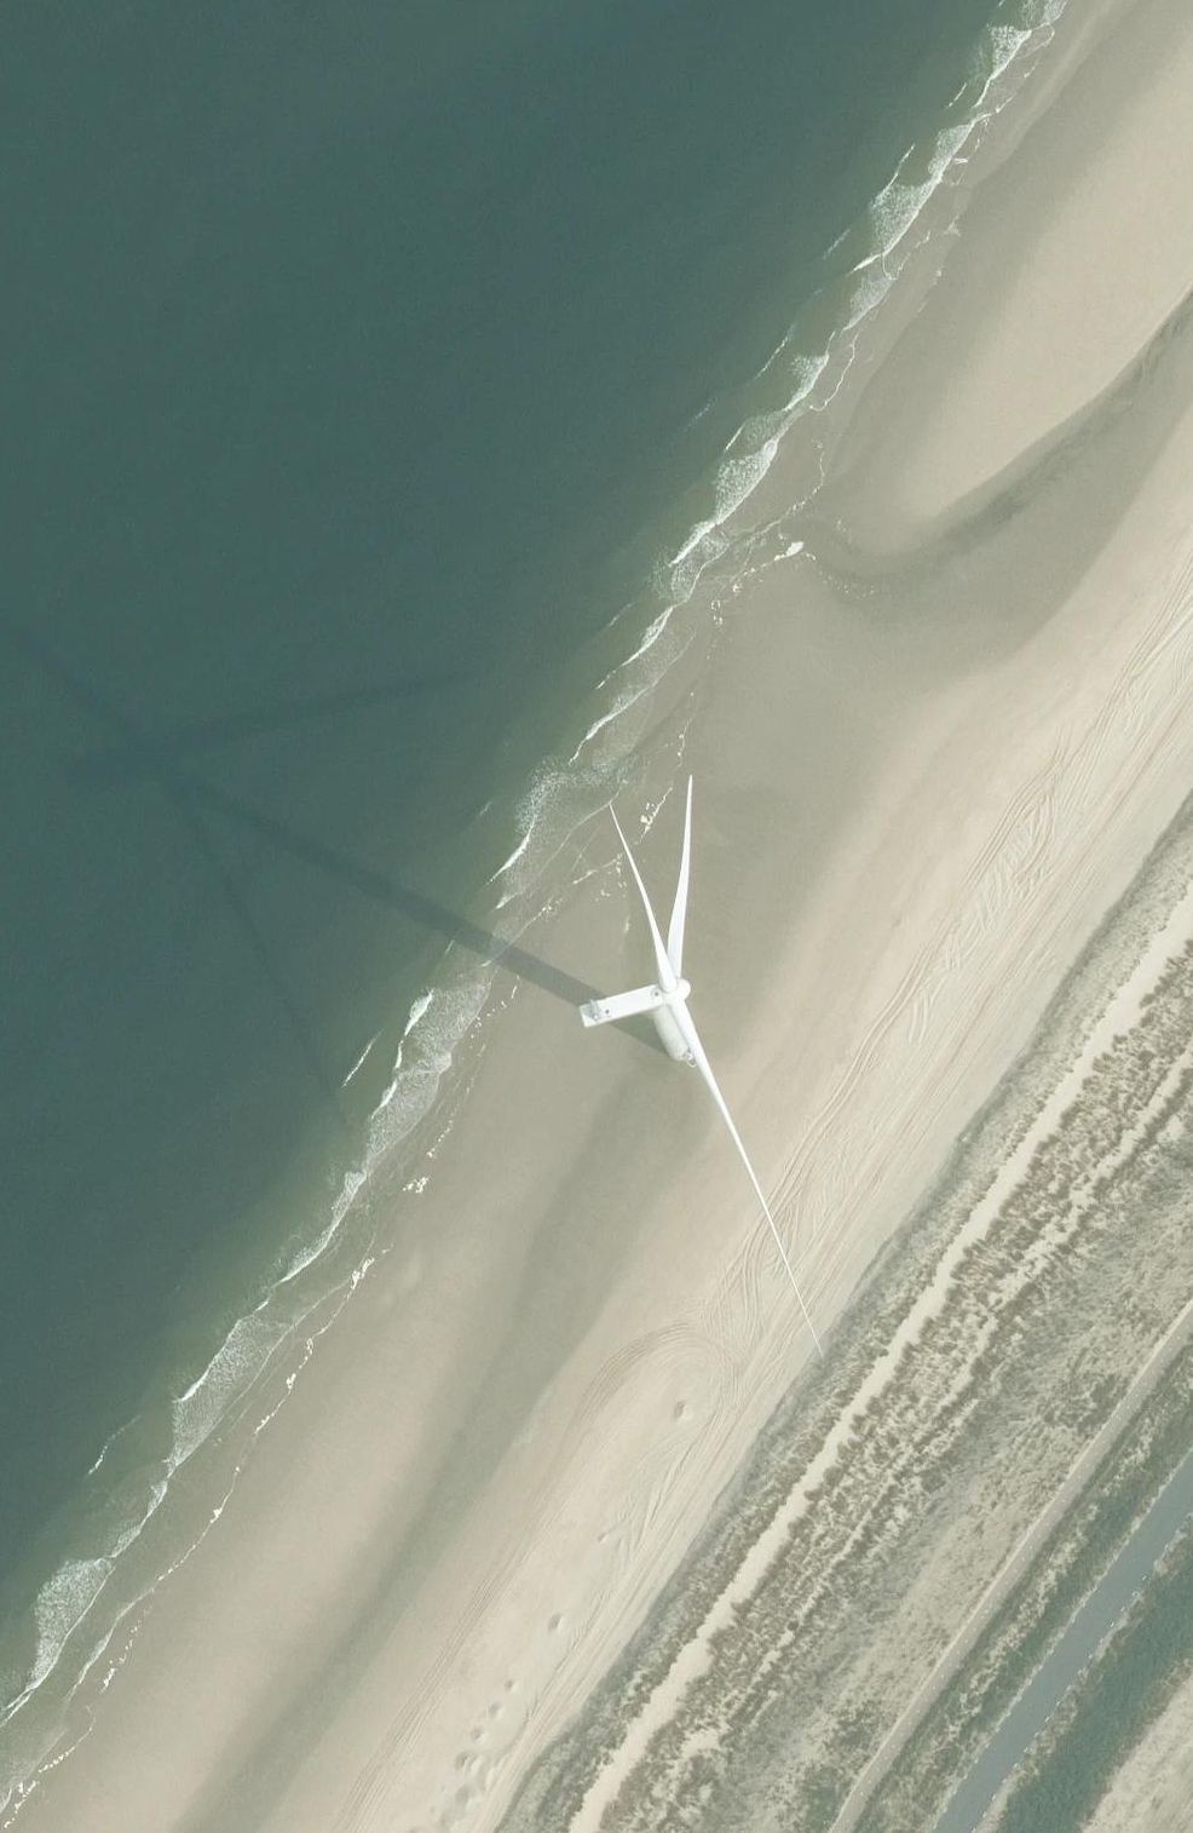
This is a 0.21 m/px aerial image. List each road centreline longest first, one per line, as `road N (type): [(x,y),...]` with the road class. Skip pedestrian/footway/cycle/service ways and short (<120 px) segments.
road 1 (unclassified): [(1192,1497),(957,1832)]

